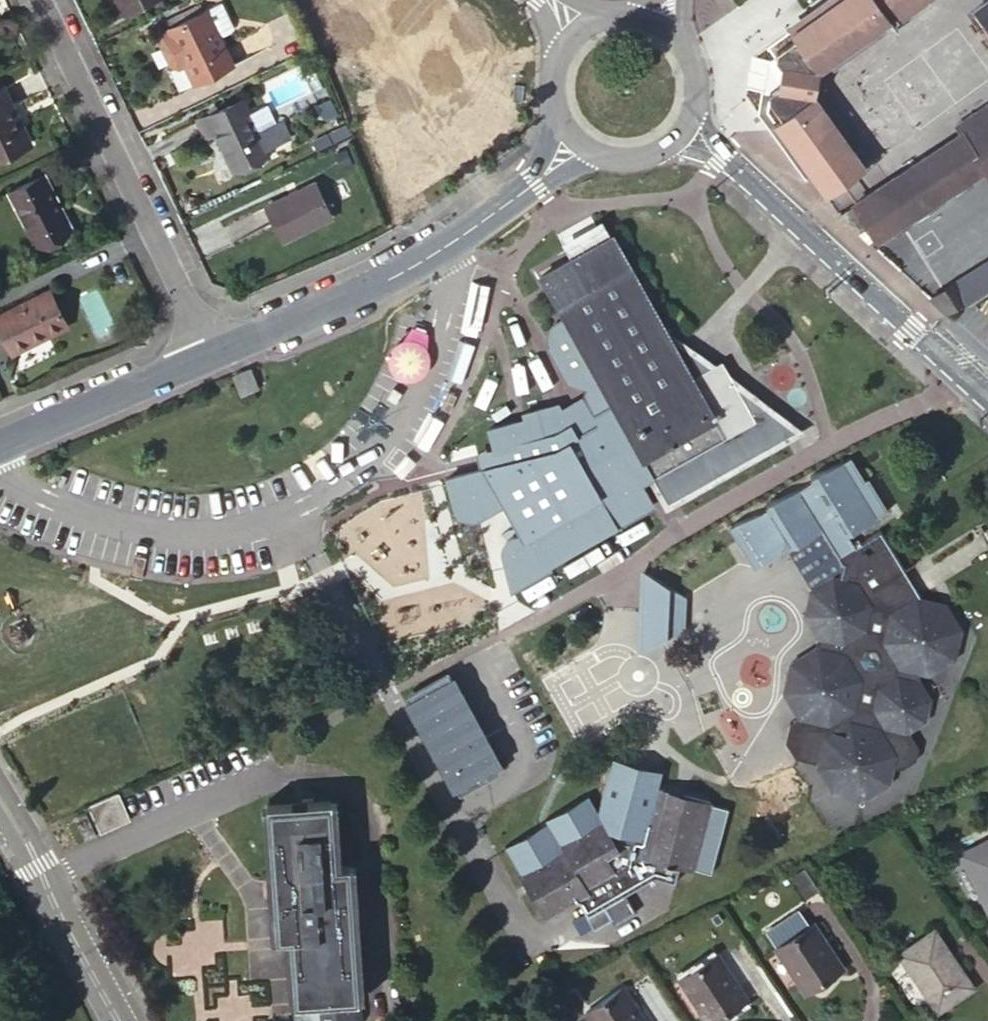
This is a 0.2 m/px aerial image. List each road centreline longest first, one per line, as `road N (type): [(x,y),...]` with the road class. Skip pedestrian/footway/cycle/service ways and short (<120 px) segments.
road 1 (residential): [(207,360),(430,256),(534,183),(577,139)]
road 2 (residential): [(987,401),(719,159),(678,137)]
road 3 (residential): [(207,360),(39,0)]
road 4 (residential): [(117,1020),(0,806)]
road 5 (residential): [(0,446),(207,360)]
road 6 (unclassified): [(678,137),(697,98),(697,75),(690,54),(658,24)]

